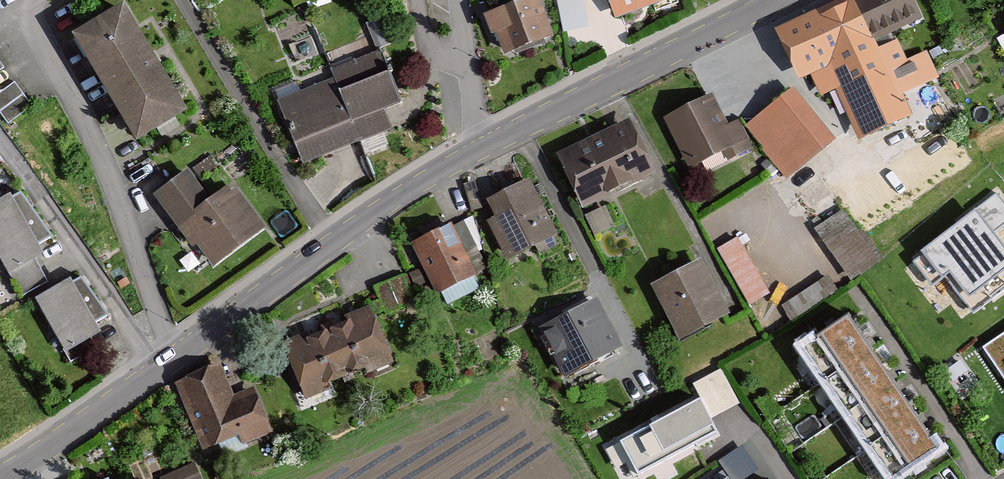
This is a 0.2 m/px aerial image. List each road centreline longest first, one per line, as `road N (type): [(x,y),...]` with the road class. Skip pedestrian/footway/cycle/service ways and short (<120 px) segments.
road 1 (residential): [(176,358),(93,142),(33,25),(37,0)]
road 2 (tertiary): [(176,358),(375,214),(482,149)]
road 3 (tertiary): [(482,149),(777,0)]
road 4 (residential): [(154,374),(0,138)]
road 5 (tertiary): [(0,478),(154,374)]

